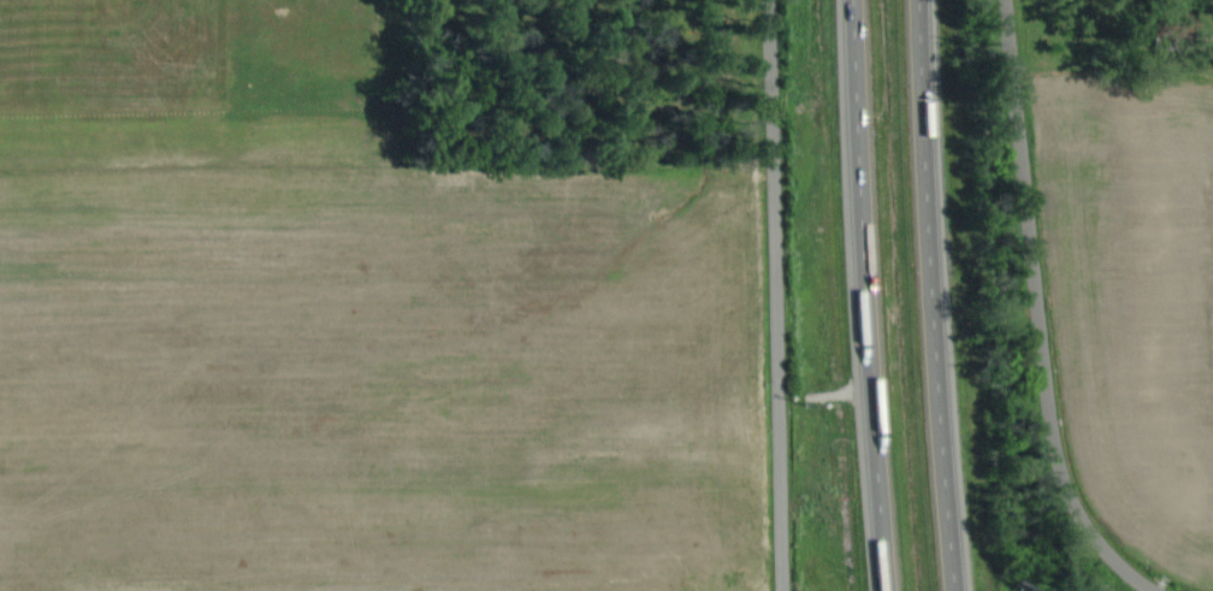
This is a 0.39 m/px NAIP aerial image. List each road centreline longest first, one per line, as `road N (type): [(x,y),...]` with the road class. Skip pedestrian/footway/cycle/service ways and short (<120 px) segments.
road 1 (residential): [(1009,0),(1042,377),(1060,449),(1107,552),(1153,590)]
road 2 (motorway): [(955,590),(927,212),(921,0)]
road 3 (motorway): [(856,0),(862,215),(889,590)]
road 4 (residential): [(784,590),(772,0)]

